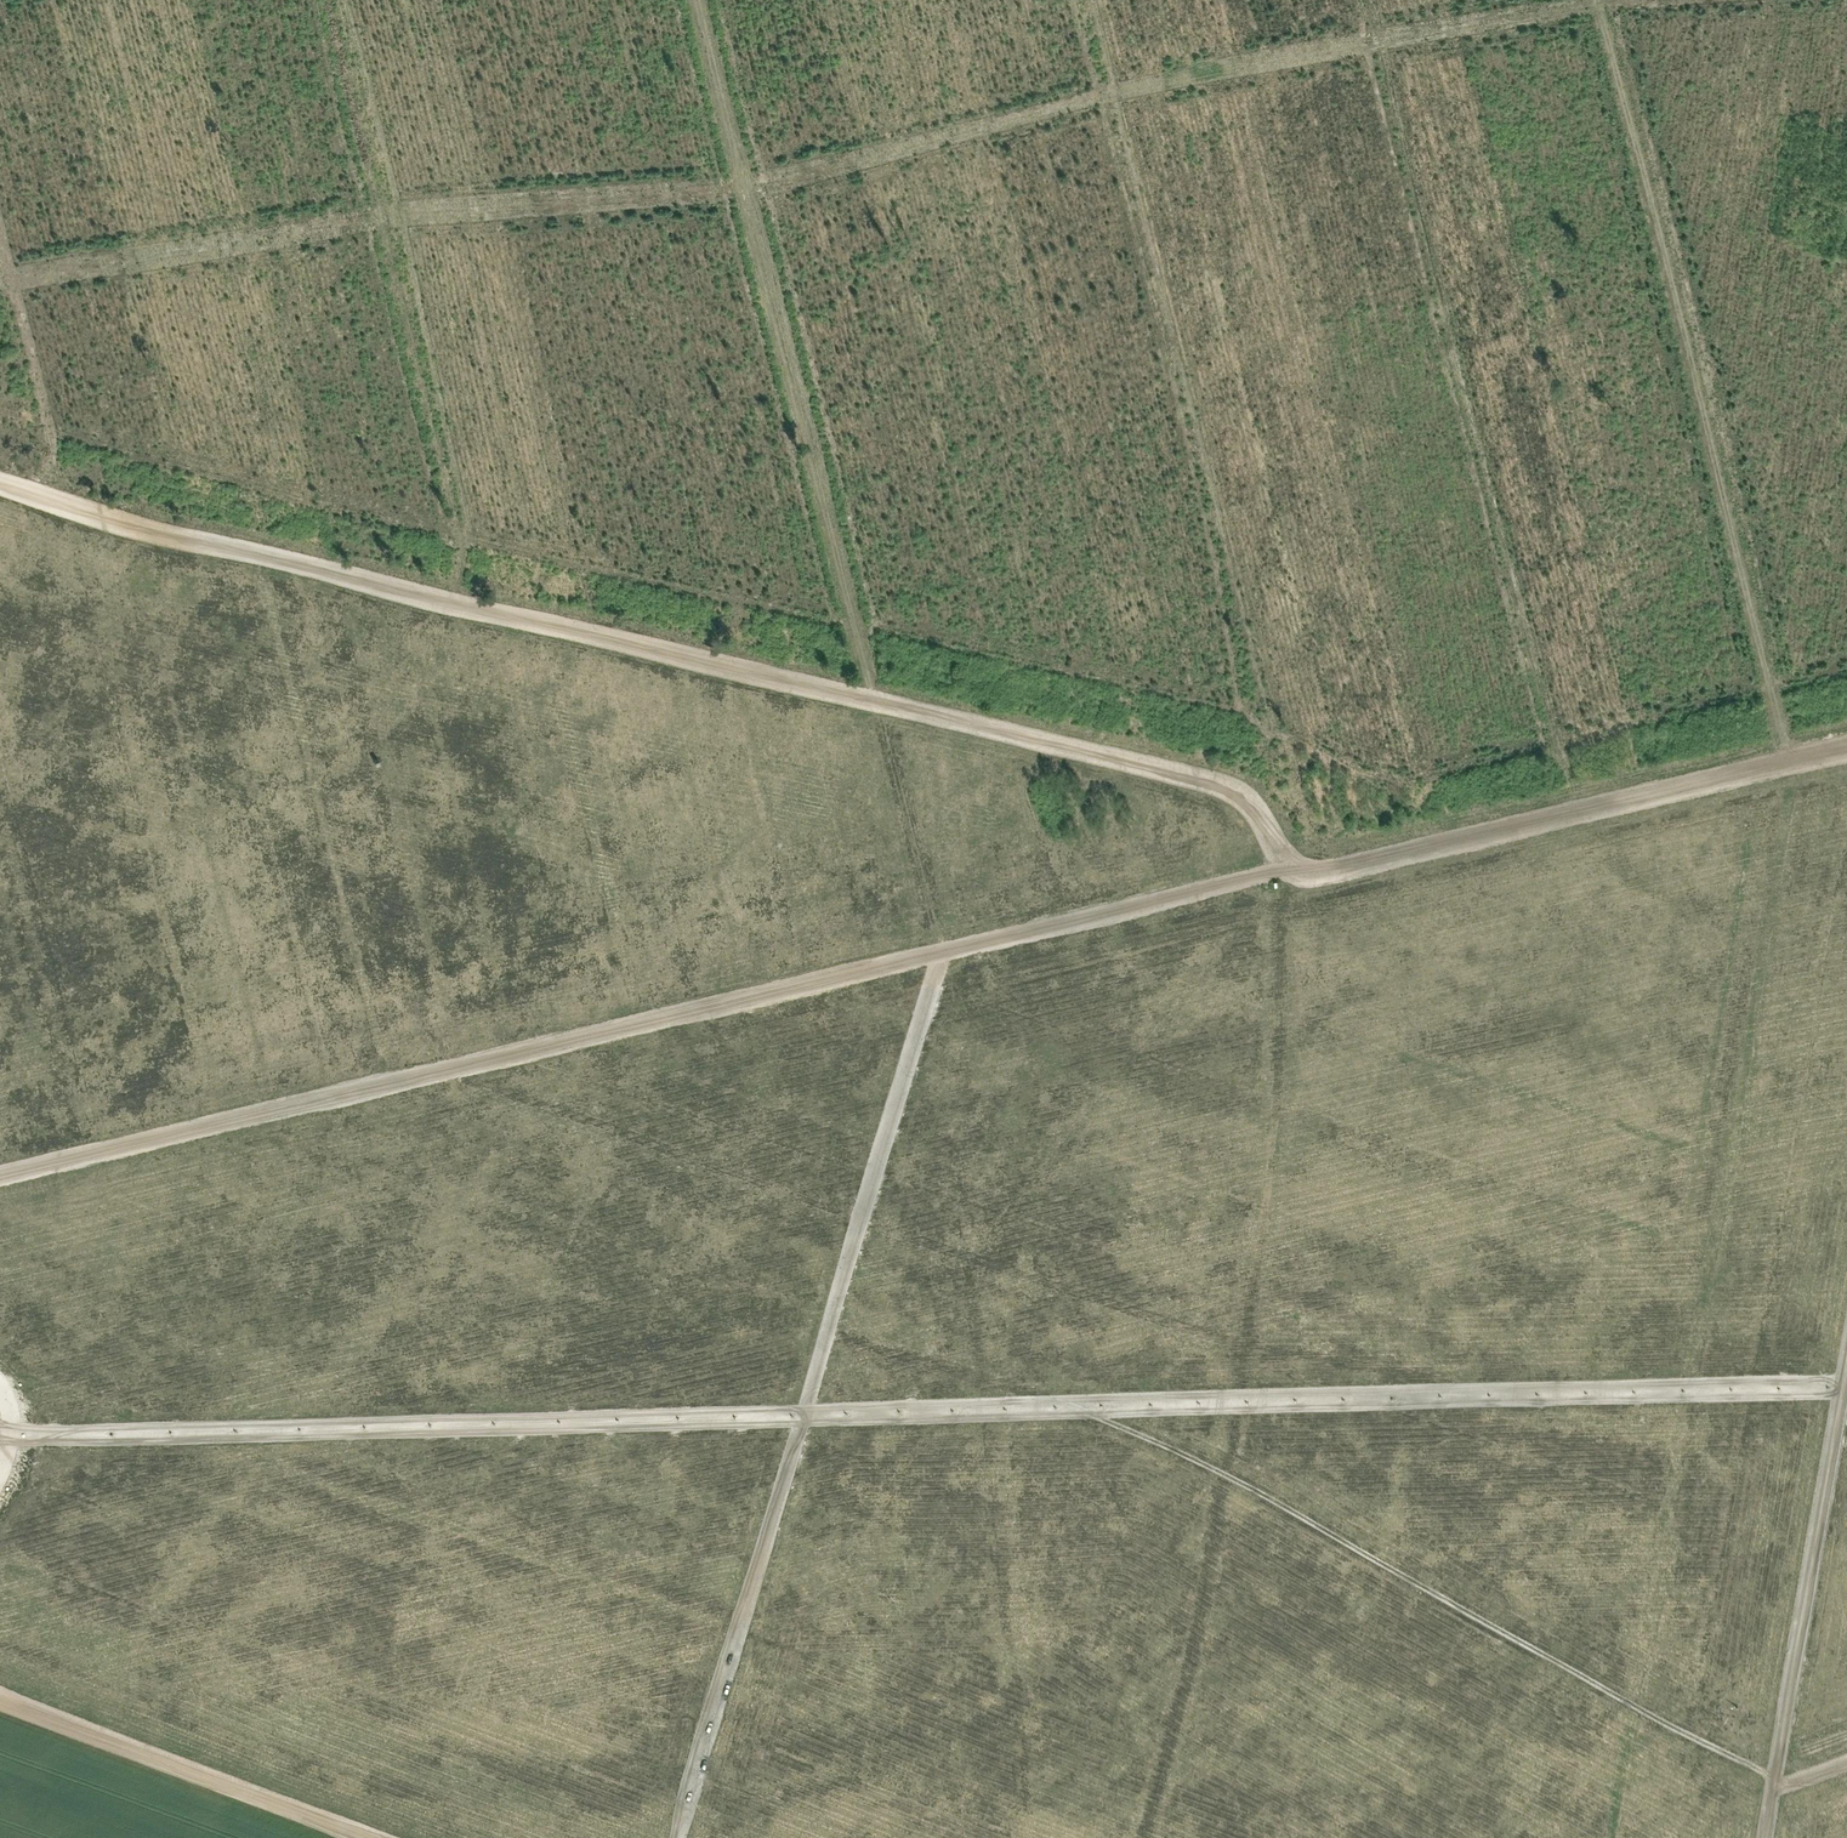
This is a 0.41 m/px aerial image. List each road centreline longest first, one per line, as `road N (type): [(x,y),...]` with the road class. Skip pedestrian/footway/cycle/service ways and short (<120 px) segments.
road 1 (track): [(1602,0),(1791,758)]
road 2 (track): [(876,704),(699,0)]

